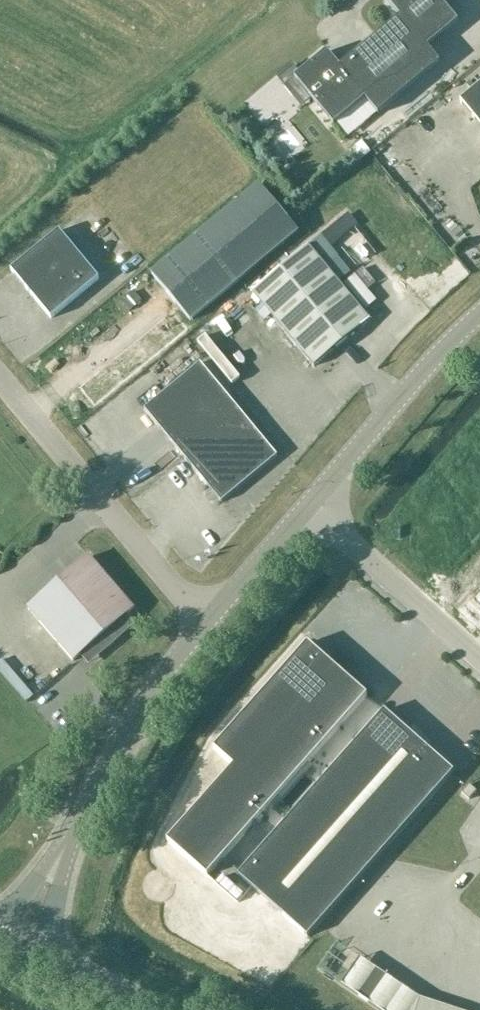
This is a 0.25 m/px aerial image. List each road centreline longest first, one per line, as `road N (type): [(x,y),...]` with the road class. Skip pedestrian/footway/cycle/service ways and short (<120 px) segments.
road 1 (unclassified): [(0,378),(210,620)]
road 2 (unclassified): [(63,854),(131,722),(210,620)]
road 3 (unclassified): [(309,506),(479,315)]
road 4 (unclassified): [(309,506),(479,659)]
road 5 (unclassified): [(210,620),(309,506)]
road 6 (secondary): [(34,956),(146,1009)]

